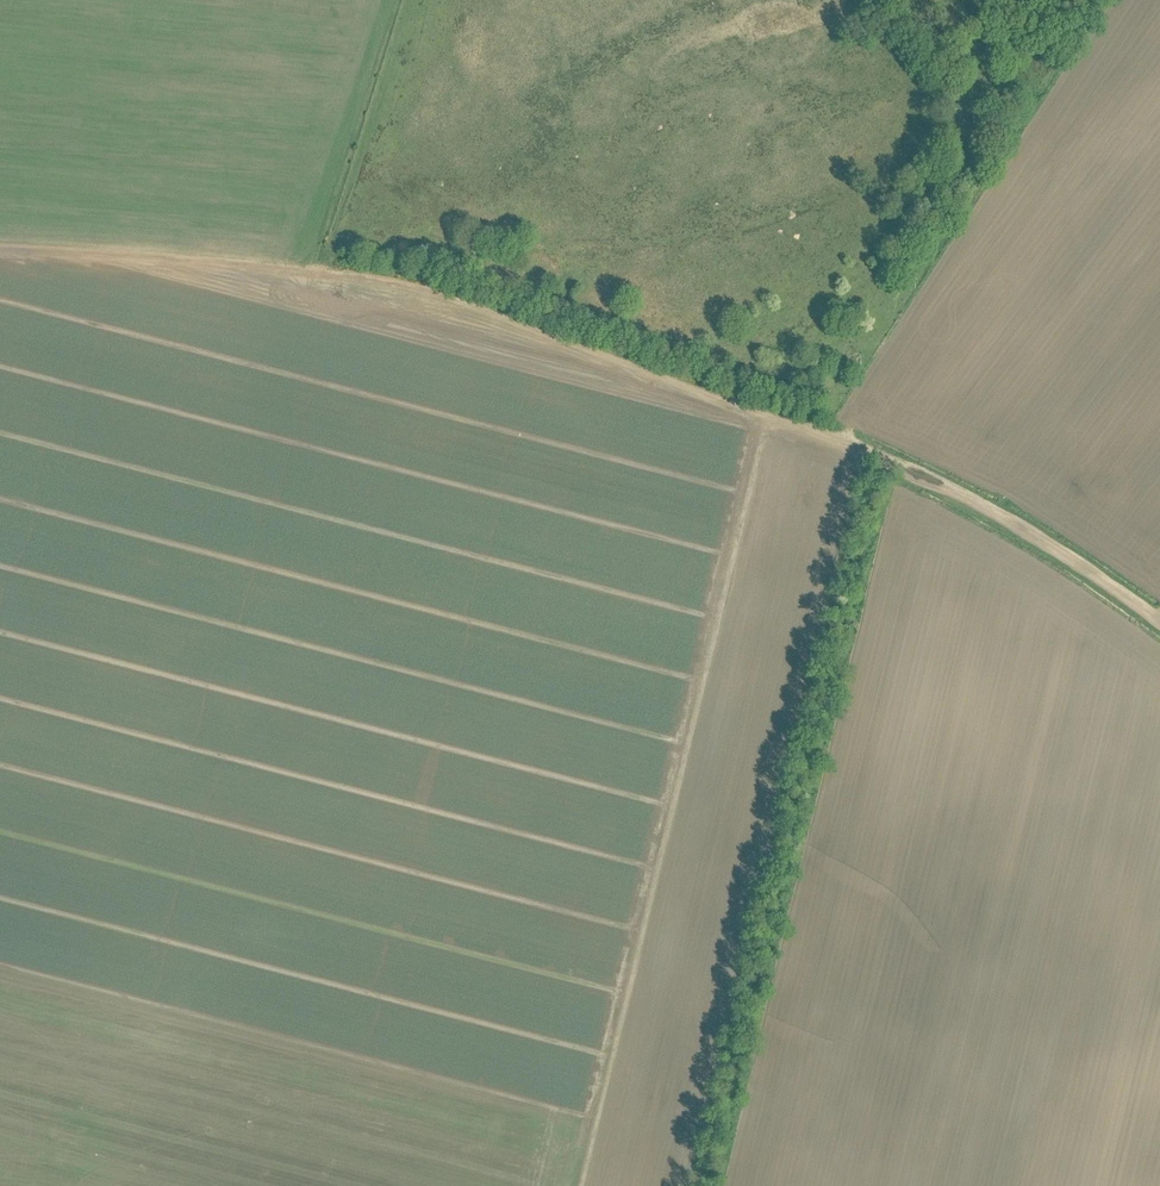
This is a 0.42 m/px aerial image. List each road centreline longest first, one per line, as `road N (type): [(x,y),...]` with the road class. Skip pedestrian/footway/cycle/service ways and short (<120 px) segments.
road 1 (track): [(1159,625),(1036,539),(869,453),(411,284),(0,253)]

